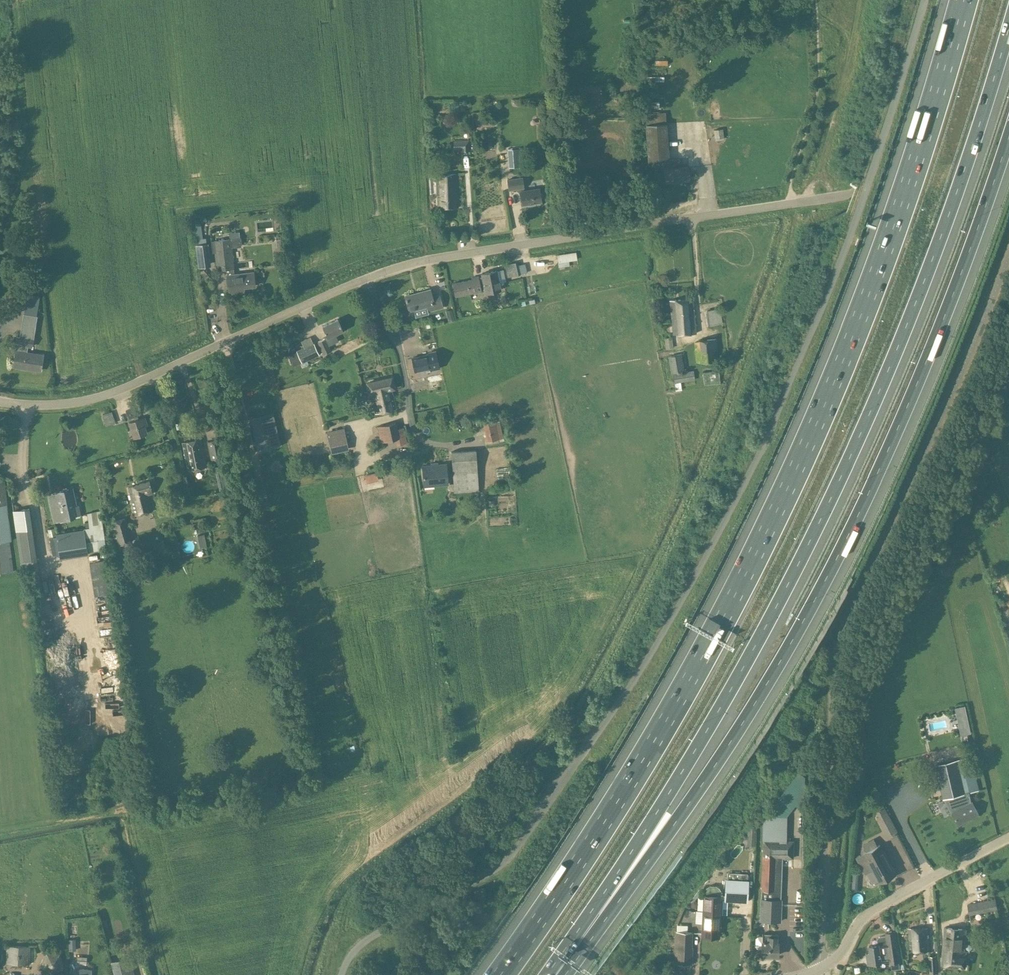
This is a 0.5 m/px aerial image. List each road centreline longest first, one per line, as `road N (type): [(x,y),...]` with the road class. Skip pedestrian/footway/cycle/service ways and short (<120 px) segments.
road 1 (unclassified): [(925,0),(824,303),(679,607),(513,854),(373,936),(341,974)]
road 2 (motorway): [(964,0),(888,245),(785,494),(703,655),(500,974)]
road 3 (motorway): [(568,957),(761,637),(851,454),(917,300),(1008,28)]
road 4 (motorway): [(568,957),(722,756),(839,554),(923,371),(1008,137)]
road 5 (unclassified): [(369,281),(440,258),(1008,173)]
road 6 (unclassified): [(0,401),(53,406),(116,393),(369,281)]
road 7 (residential): [(804,974),(834,960),(880,905),(1008,837)]
road 8 (track): [(569,240),(555,0)]
road 9 (residential): [(369,281),(406,366),(417,435),(426,442)]

